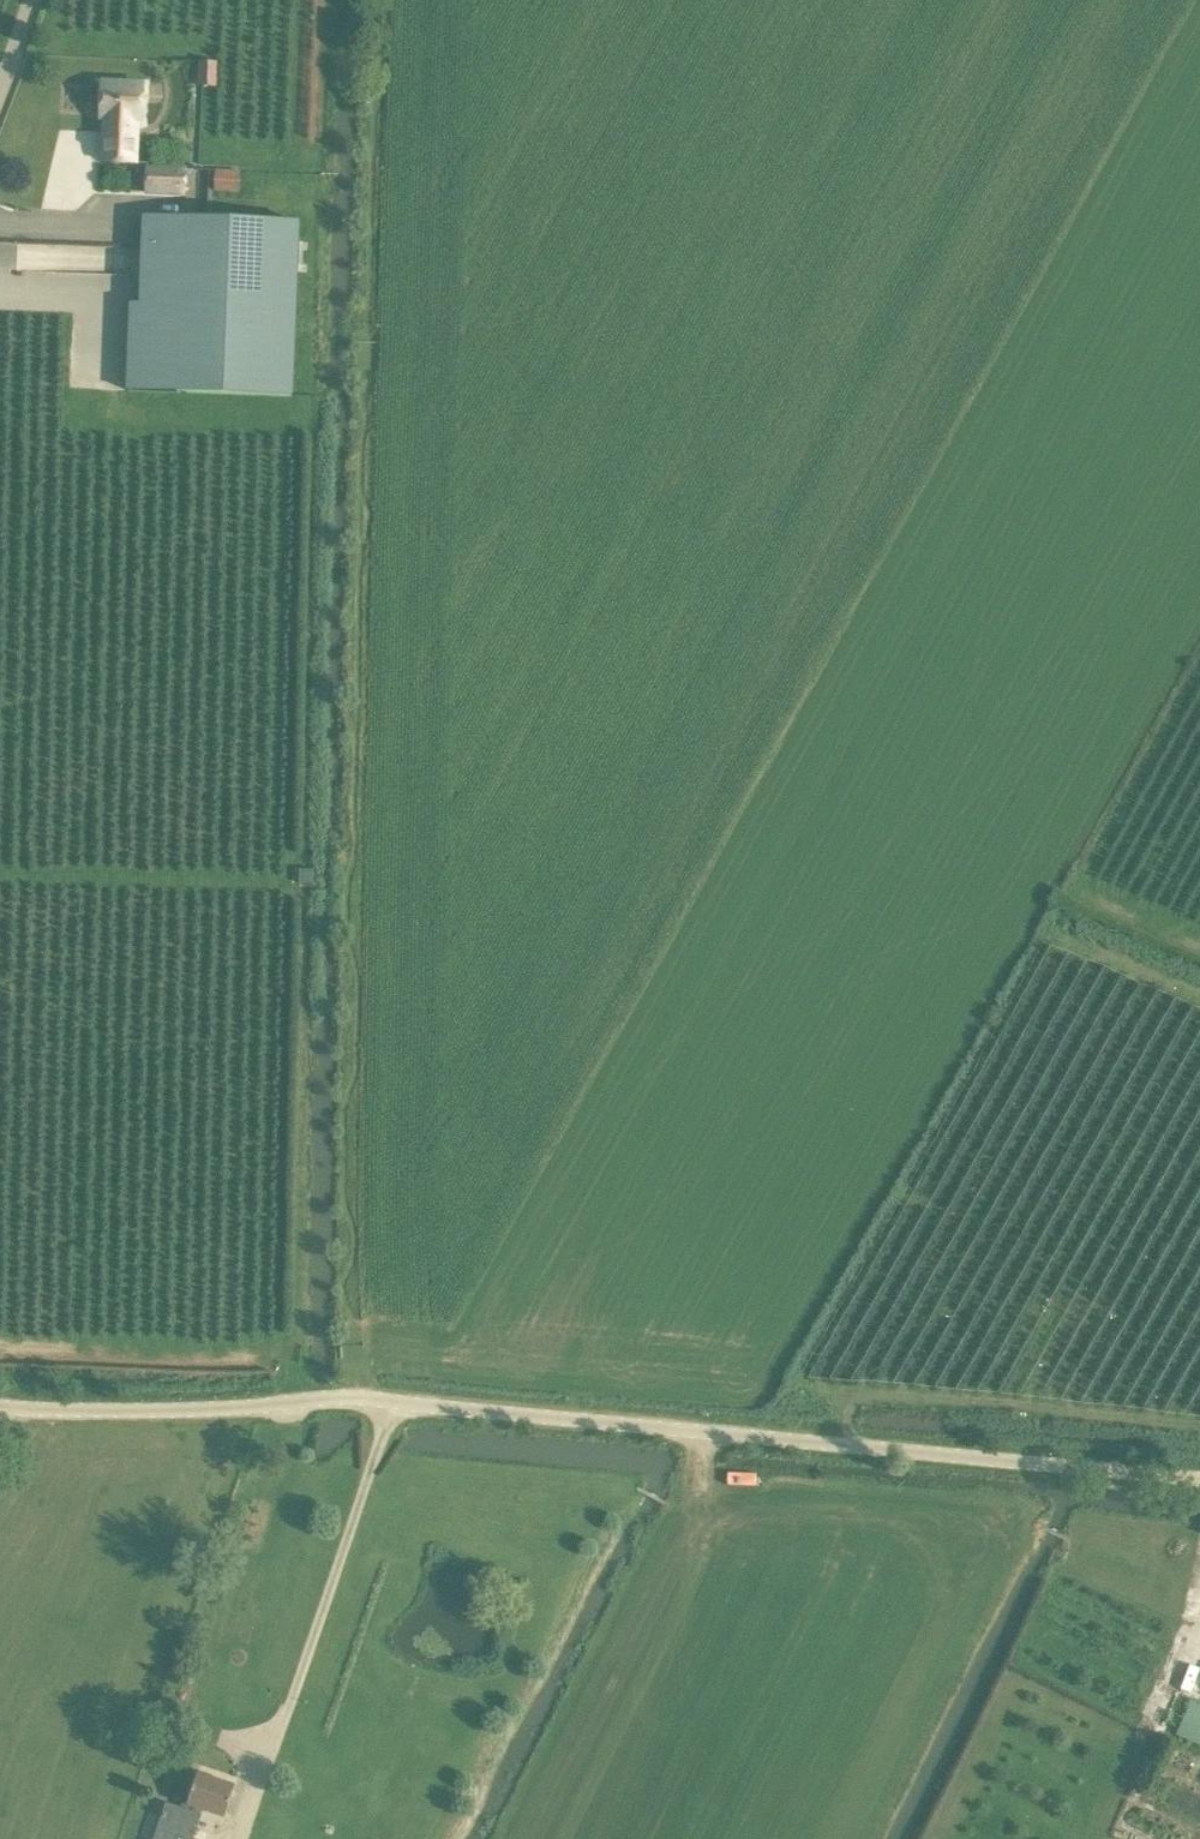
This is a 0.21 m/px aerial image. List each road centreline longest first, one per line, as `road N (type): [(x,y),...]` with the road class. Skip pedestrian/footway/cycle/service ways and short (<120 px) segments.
road 1 (unclassified): [(1199,1480),(330,1397),(248,1407),(0,1405)]

